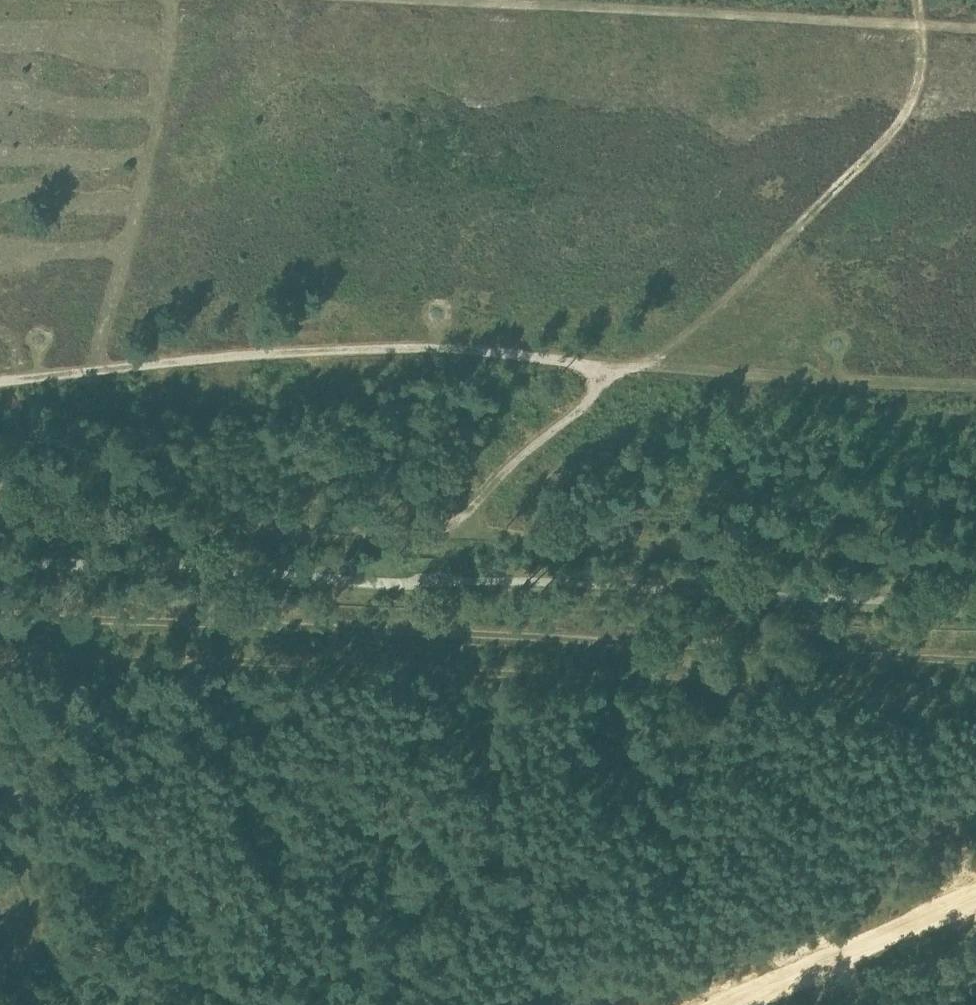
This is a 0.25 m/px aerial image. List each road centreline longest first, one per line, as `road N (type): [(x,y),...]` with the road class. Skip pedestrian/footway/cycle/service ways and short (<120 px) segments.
road 1 (track): [(0,379),(323,349),(528,353),(619,372),(975,388)]
road 2 (track): [(0,516),(404,533),(461,519),(676,539),(975,548)]
road 3 (track): [(910,0),(919,63),(909,102),(872,150),(461,519)]
road 4 (track): [(0,659),(607,680)]
road 5 (track): [(382,0),(975,31)]
road 6 (track): [(724,1004),(975,897)]

